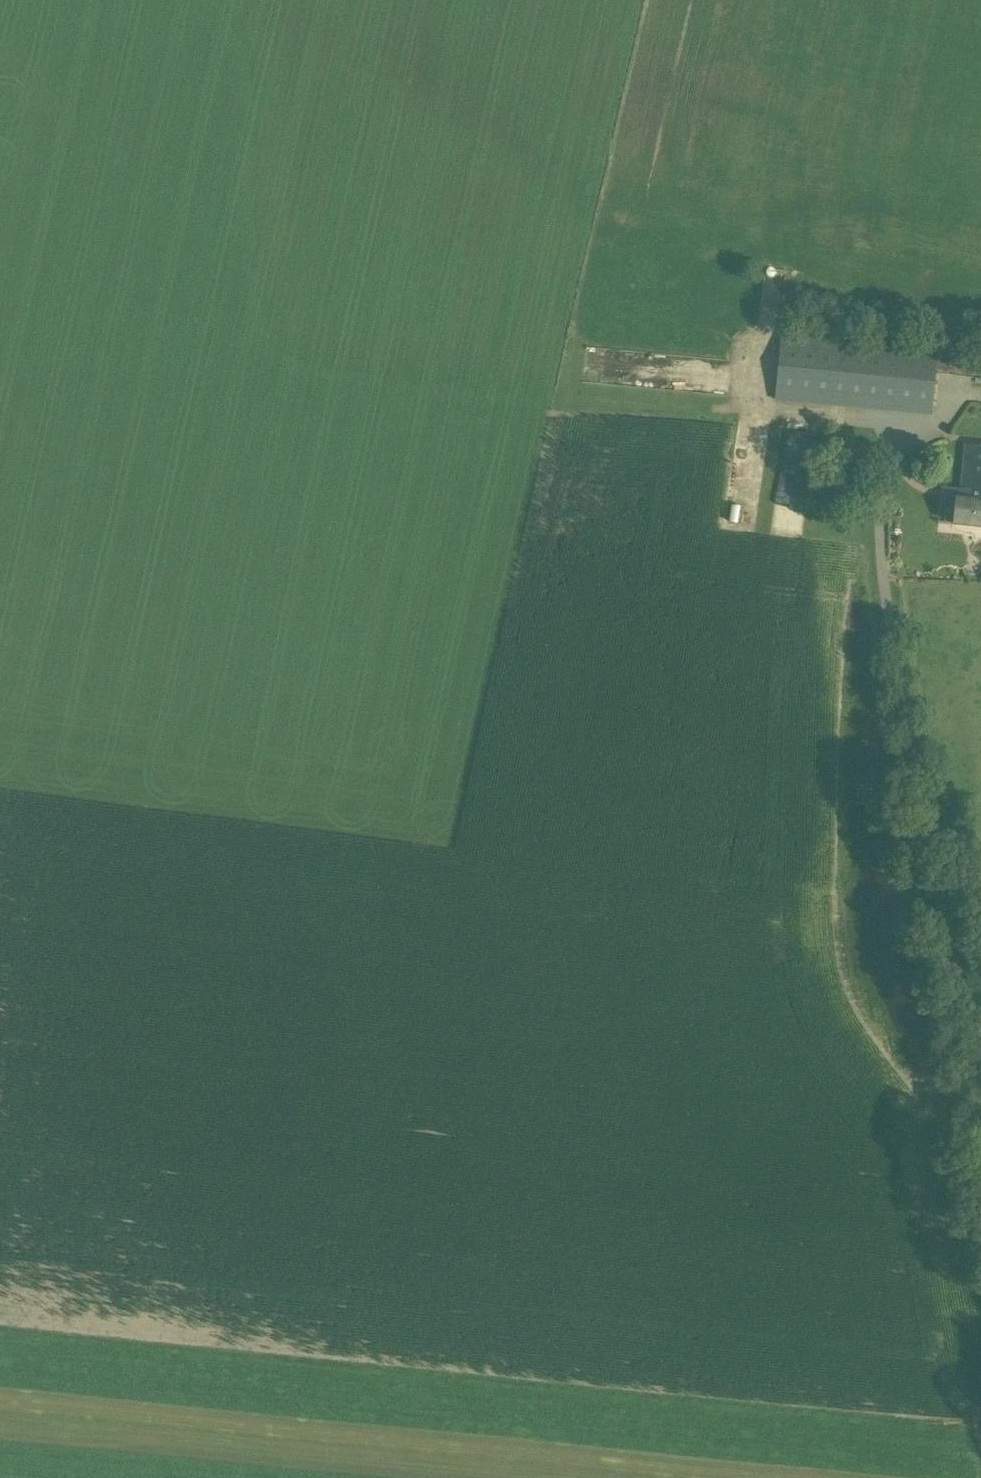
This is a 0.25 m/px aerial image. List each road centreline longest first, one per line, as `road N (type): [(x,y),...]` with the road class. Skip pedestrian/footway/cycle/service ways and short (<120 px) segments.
road 1 (unclassified): [(980,1151),(881,576),(882,511),(892,472)]

